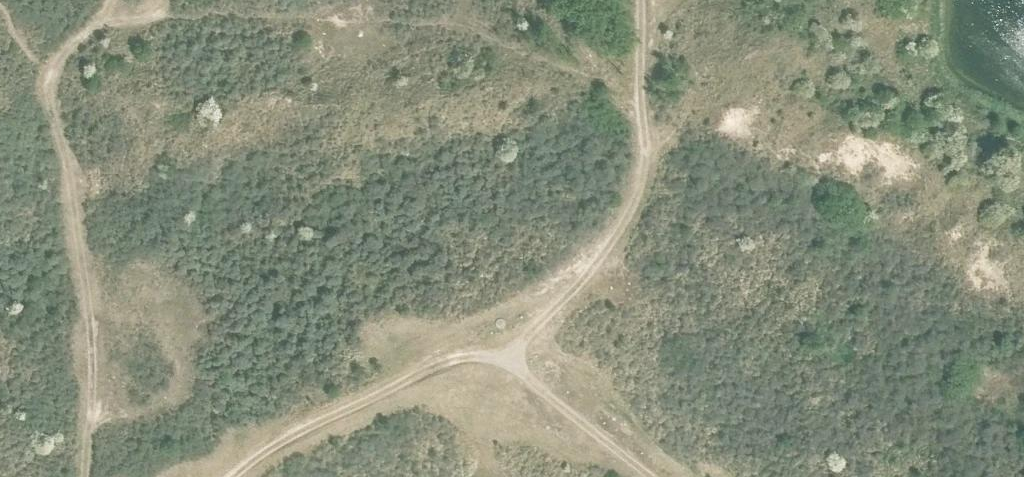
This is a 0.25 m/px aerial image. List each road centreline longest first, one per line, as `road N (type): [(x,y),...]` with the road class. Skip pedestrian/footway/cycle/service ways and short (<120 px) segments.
road 1 (track): [(85,476),(94,334),(48,73),(104,11),(481,26),(640,107)]
road 2 (track): [(233,476),(275,445),(453,360),(509,358),(600,255),(638,193),(640,107)]
road 3 (track): [(654,476),(509,358)]

